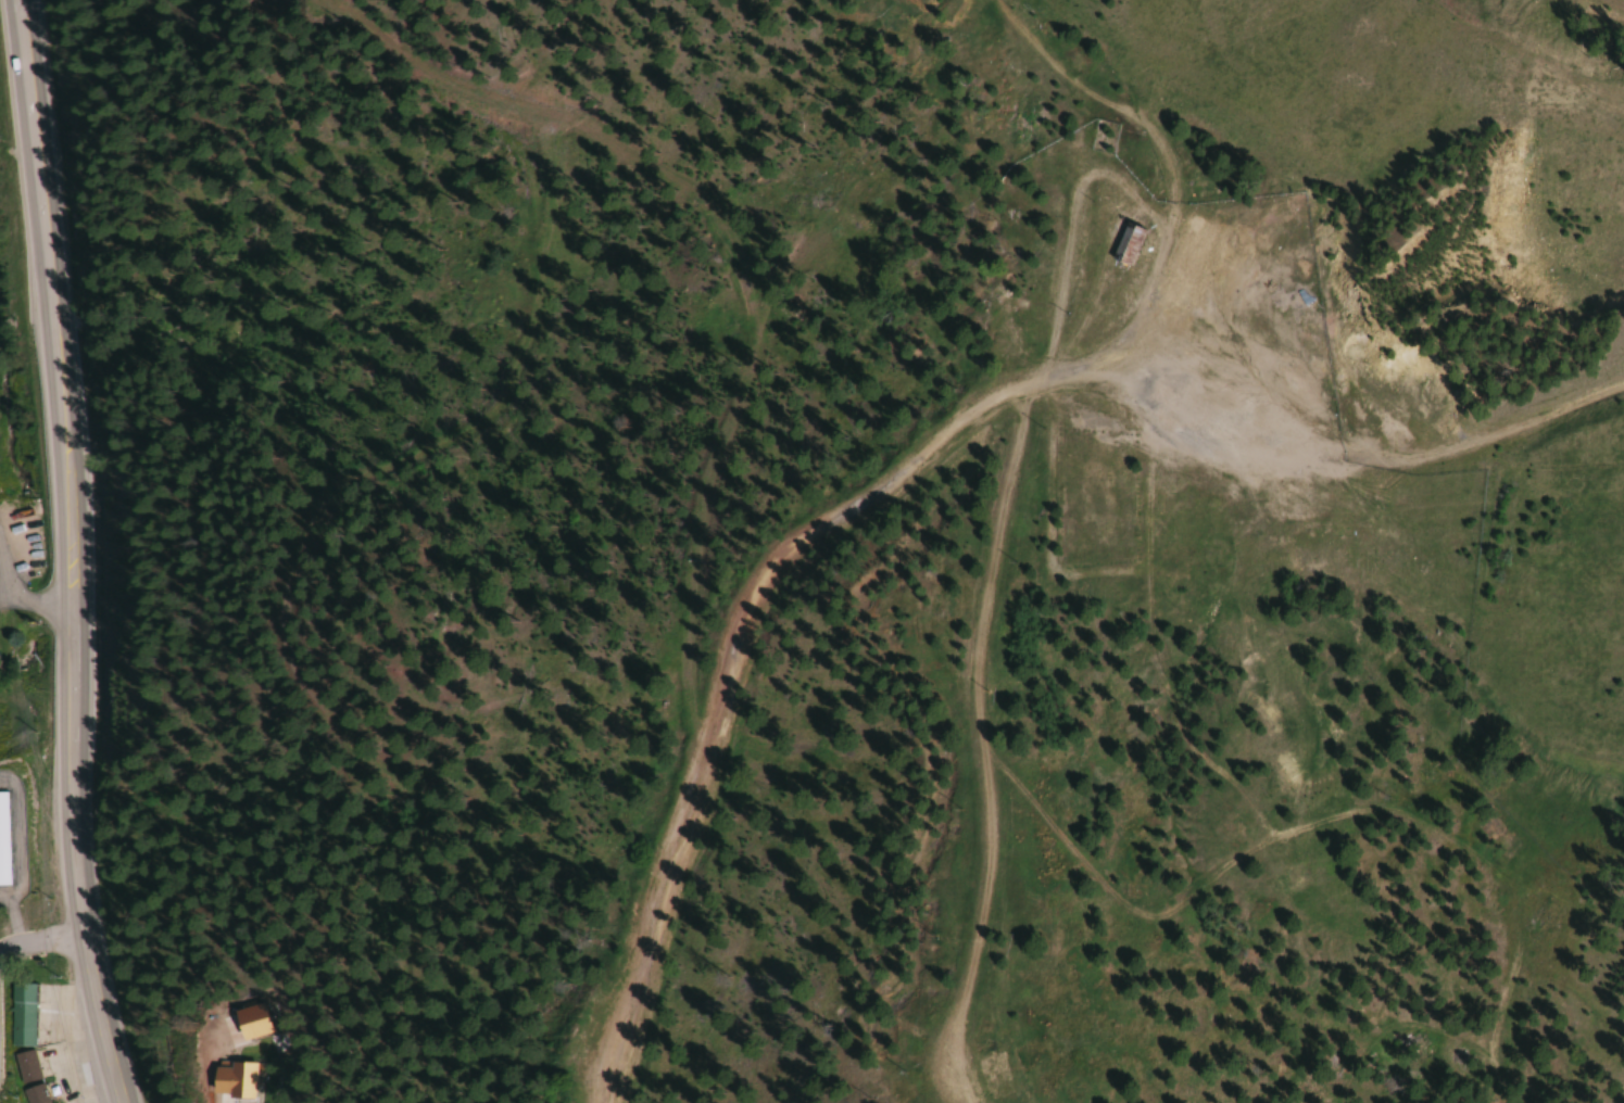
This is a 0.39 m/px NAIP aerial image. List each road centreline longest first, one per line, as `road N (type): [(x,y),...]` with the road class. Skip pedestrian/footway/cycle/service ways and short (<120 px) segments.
road 1 (primary): [(79,623),(62,301),(29,0)]
road 2 (primary): [(130,1102),(85,841),(79,623)]

